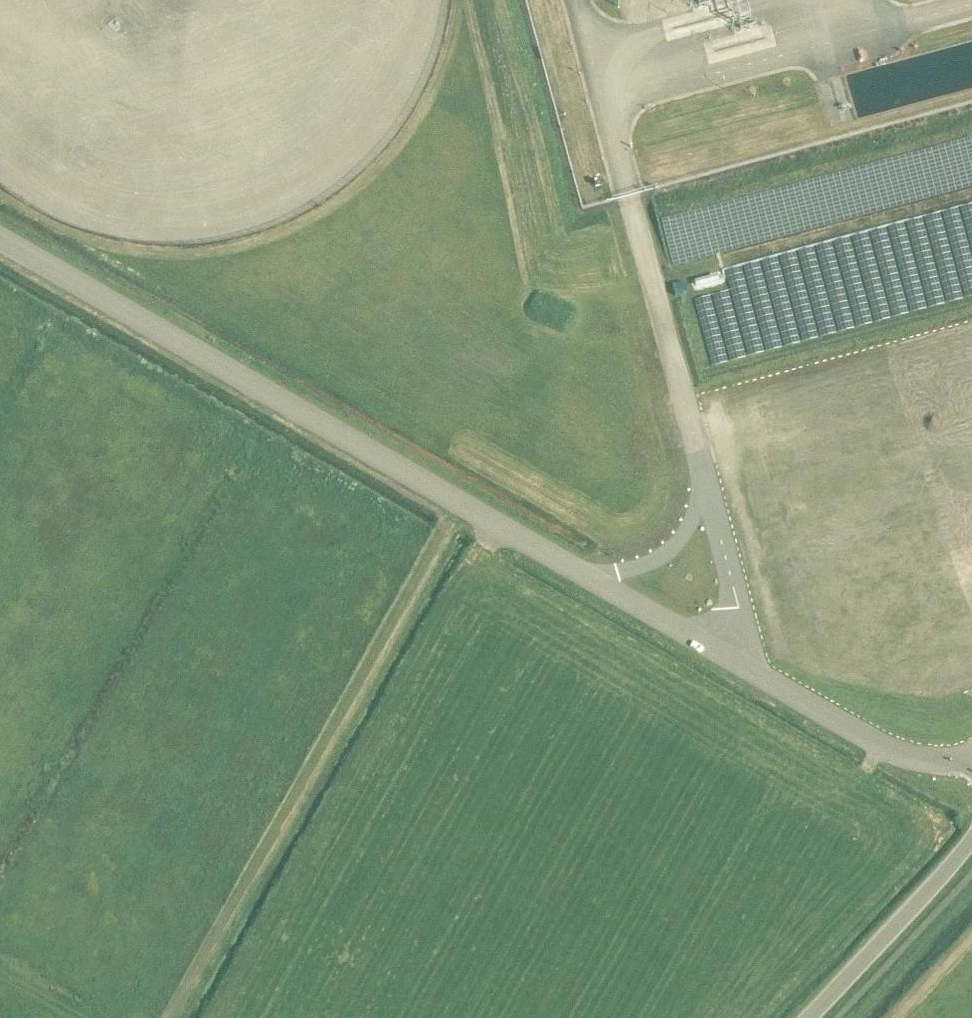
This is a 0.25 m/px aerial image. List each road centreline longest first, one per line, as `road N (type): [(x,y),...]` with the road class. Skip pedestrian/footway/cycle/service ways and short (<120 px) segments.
road 1 (unclassified): [(971,762),(891,753),(0,241)]
road 2 (unclassified): [(810,1017),(971,844)]

